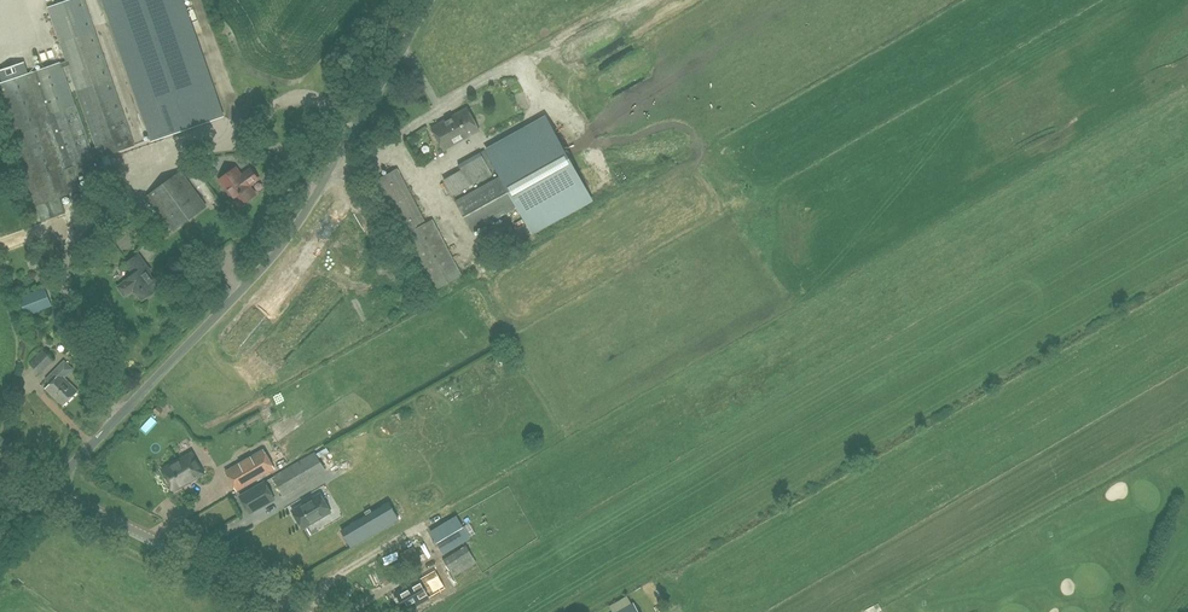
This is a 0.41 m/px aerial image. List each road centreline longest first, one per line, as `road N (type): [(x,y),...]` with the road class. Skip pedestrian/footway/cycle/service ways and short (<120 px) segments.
road 1 (unclassified): [(53,490),(285,241),(431,0)]
road 2 (tertiary): [(304,611),(53,490)]
road 3 (track): [(296,608),(420,526)]

